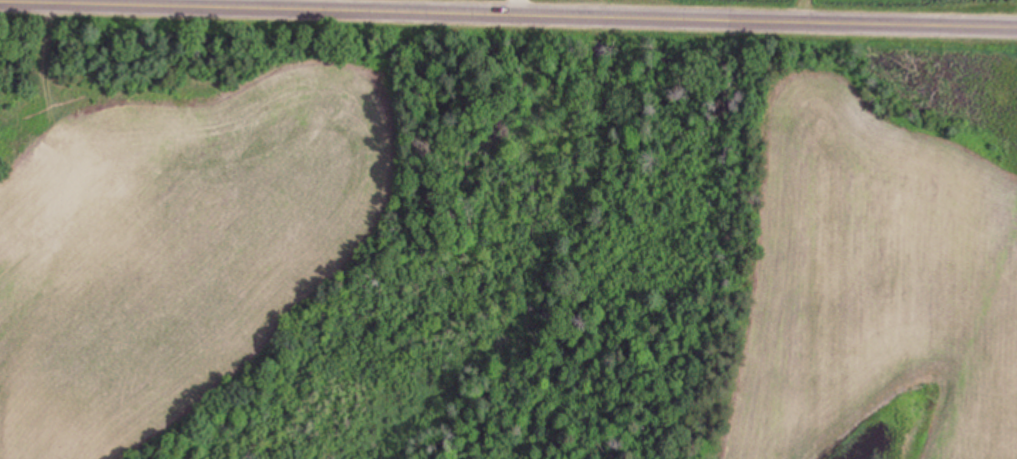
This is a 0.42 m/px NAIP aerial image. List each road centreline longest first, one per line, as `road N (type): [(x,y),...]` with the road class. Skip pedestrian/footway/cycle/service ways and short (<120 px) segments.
road 1 (secondary): [(102,0),(1016,26)]

